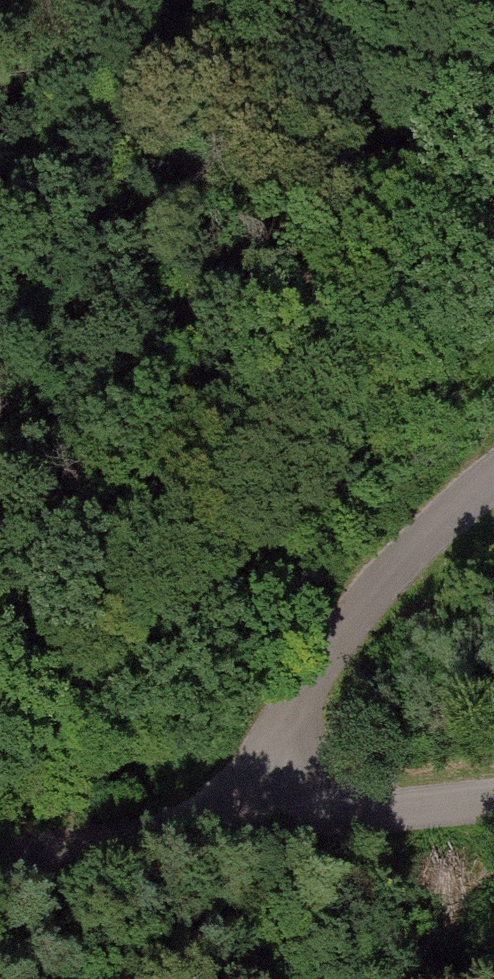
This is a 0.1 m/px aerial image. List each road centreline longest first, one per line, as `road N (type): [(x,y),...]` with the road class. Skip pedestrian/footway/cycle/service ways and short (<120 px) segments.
road 1 (track): [(493,86),(289,296),(0,626)]
road 2 (track): [(228,821),(334,638),(462,496),(493,474)]
road 3 (track): [(228,821),(493,802)]
road 4 (track): [(0,859),(228,821)]
road 5 (track): [(348,0),(493,89)]

